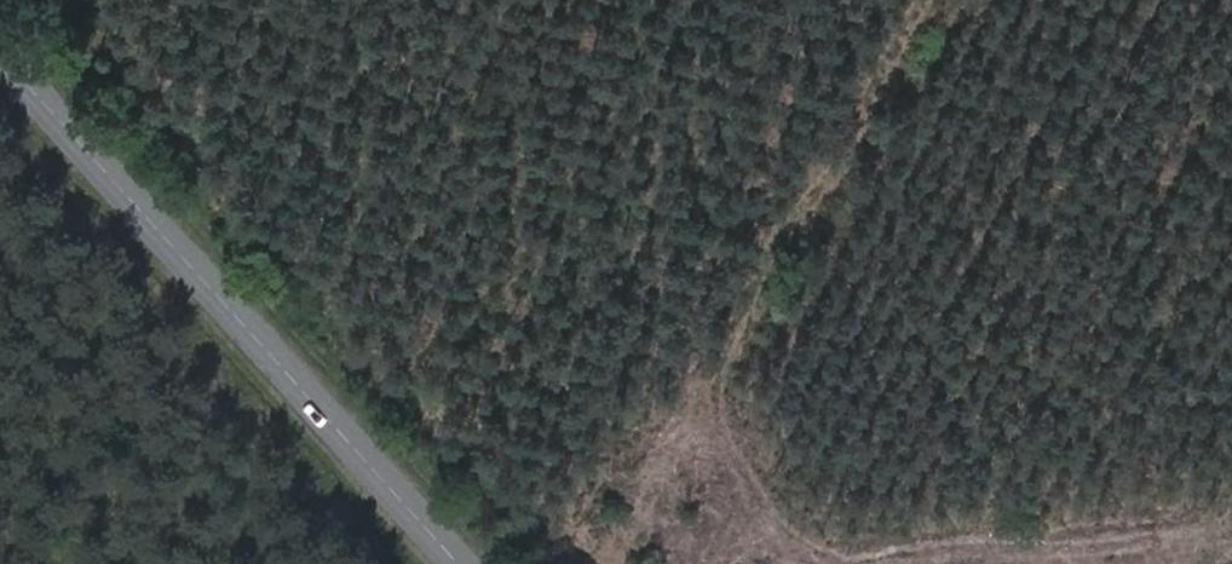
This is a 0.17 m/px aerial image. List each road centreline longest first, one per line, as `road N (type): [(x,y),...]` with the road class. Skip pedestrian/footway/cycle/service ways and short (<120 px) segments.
road 1 (tertiary): [(0,48),(459,563)]

